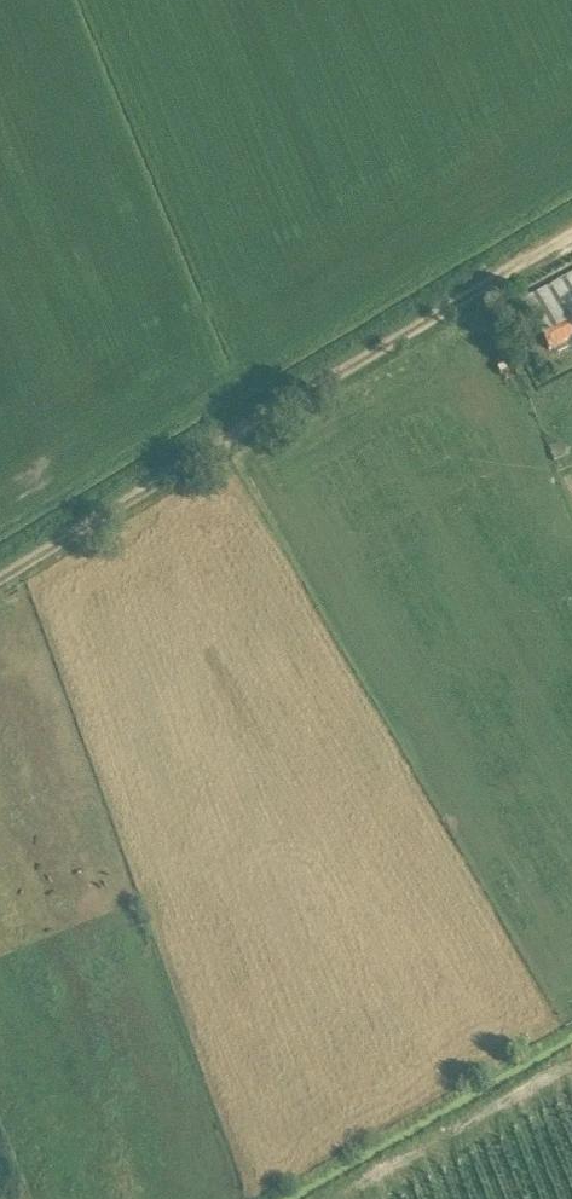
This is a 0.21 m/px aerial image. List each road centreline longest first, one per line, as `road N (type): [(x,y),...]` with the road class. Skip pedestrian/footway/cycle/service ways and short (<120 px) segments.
road 1 (track): [(571,234),(0,573)]

